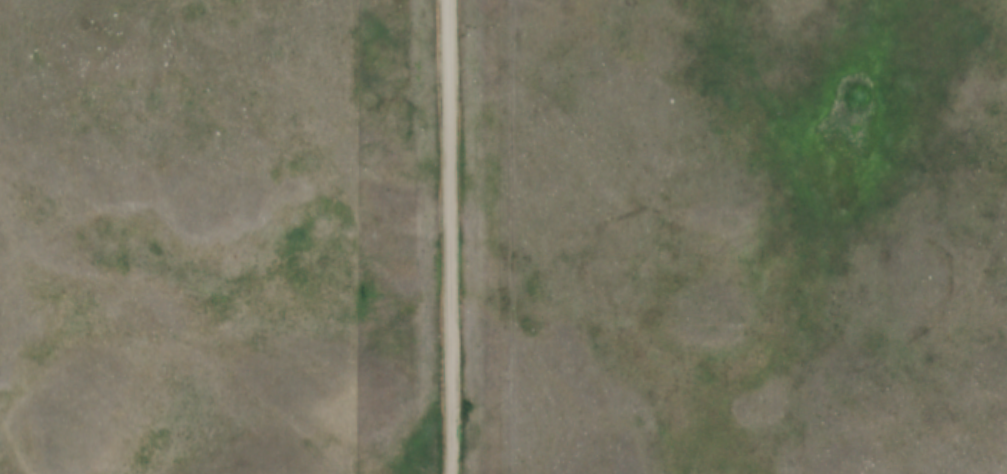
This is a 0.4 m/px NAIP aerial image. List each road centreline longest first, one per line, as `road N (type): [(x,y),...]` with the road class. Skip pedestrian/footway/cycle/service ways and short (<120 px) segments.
road 1 (track): [(452,473),(458,382),(452,0)]

